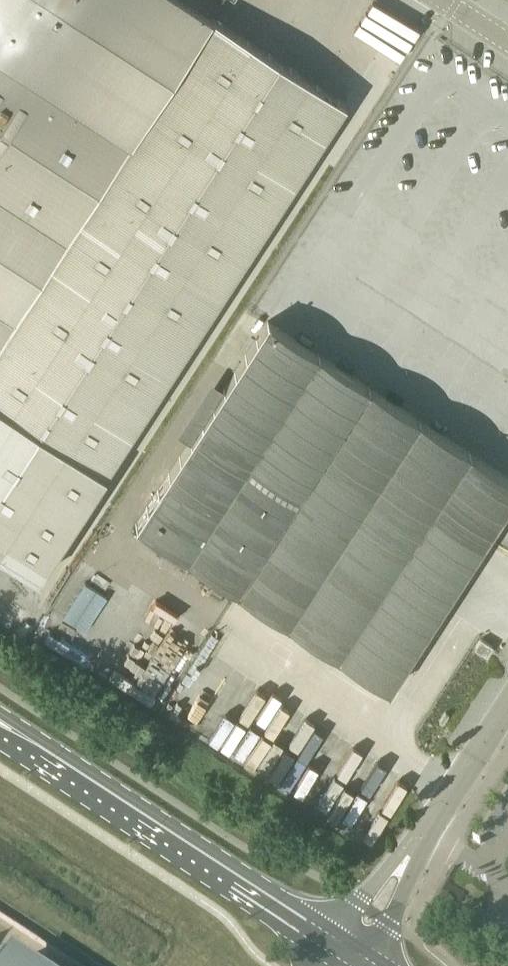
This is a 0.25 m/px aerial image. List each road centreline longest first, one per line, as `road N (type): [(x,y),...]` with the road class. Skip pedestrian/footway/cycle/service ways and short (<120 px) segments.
road 1 (secondary): [(336,934),(0,713)]
road 2 (secondary): [(0,743),(324,955)]
road 3 (unclassified): [(425,838),(507,712)]
road 4 (unclassified): [(425,838),(356,904),(336,934)]
road 5 (unclassified): [(368,956),(425,838)]

